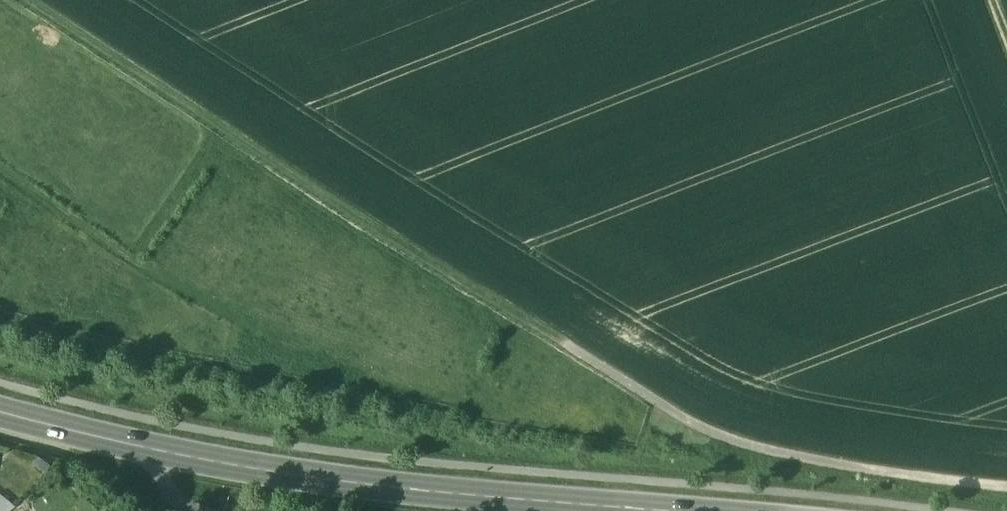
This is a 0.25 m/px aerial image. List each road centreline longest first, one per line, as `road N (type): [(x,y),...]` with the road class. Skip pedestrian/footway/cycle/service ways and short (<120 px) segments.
road 1 (track): [(1006,487),(779,453),(704,428),(524,322),(29,0)]
road 2 (tertiary): [(657,510),(269,471),(0,413)]

